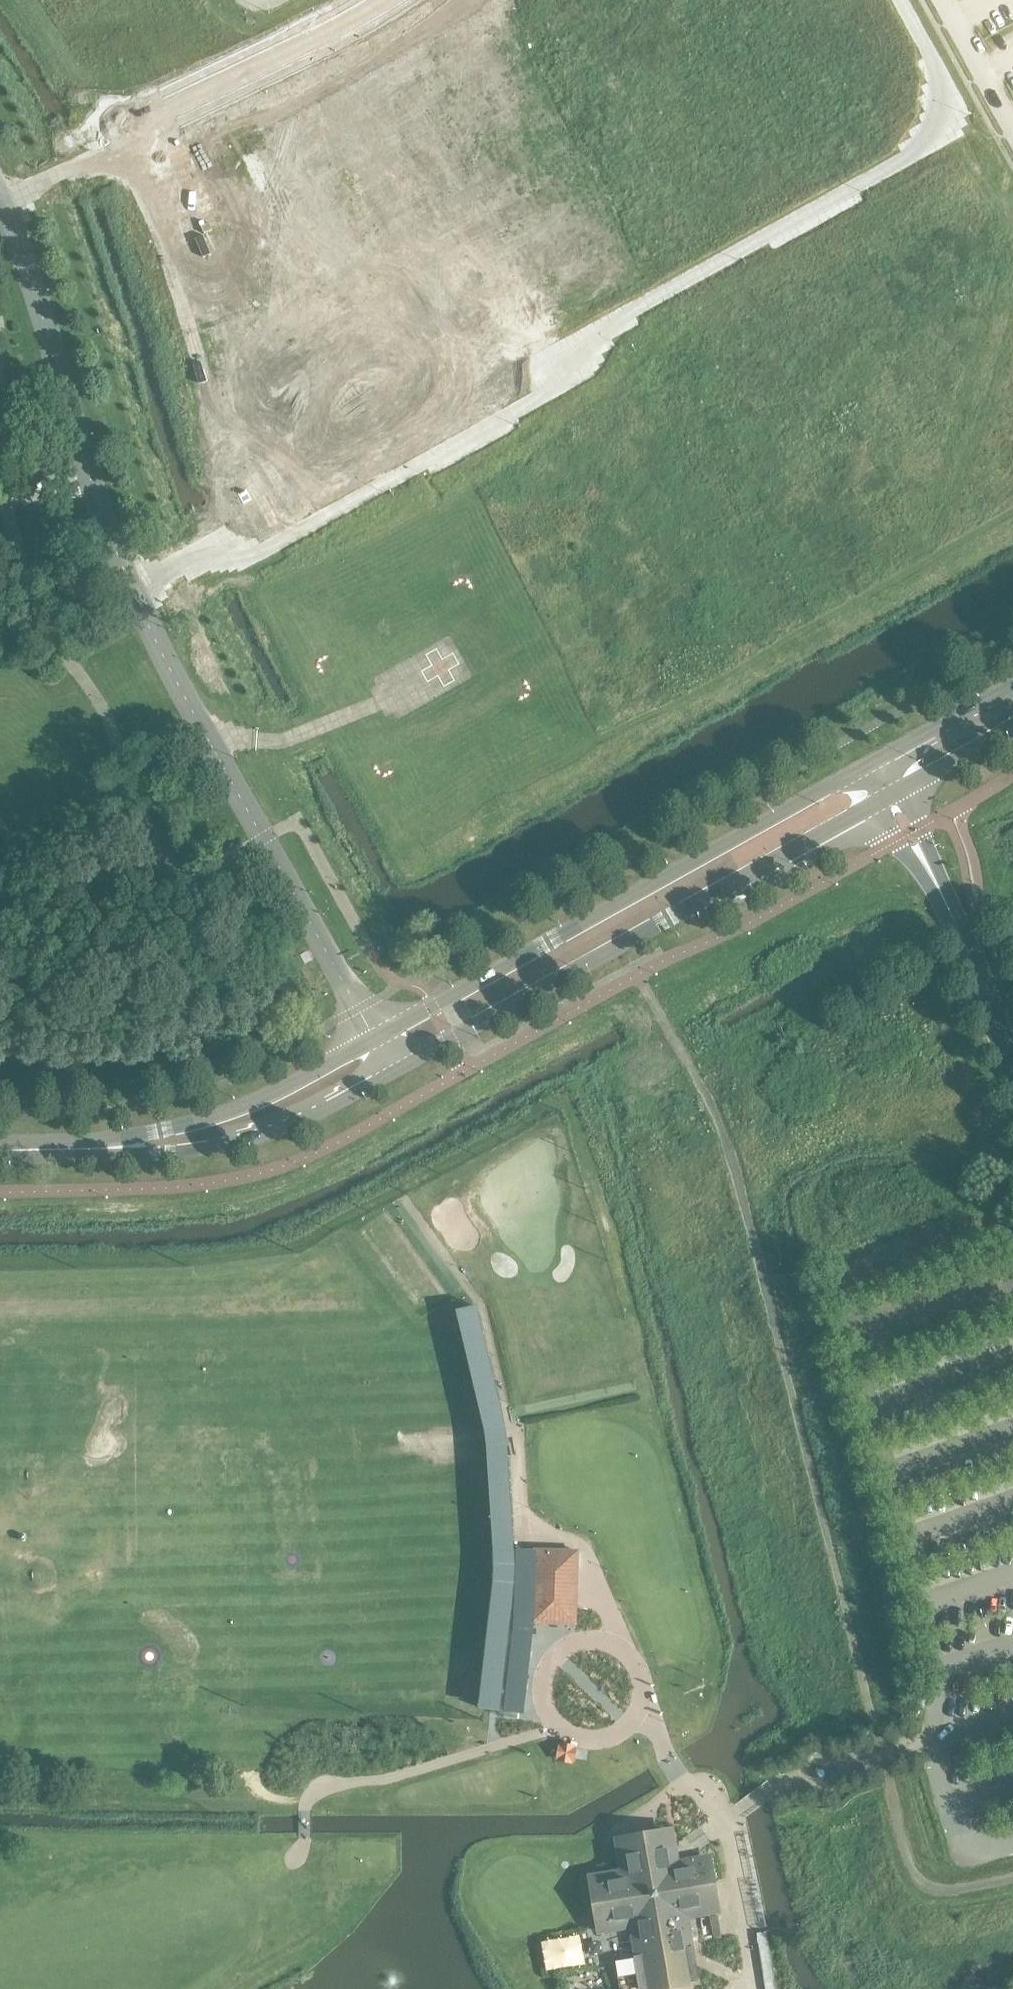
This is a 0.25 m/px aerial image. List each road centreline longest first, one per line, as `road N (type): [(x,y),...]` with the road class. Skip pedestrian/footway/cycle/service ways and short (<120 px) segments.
road 1 (tertiary): [(376,1036),(131,591),(0,199)]
road 2 (tertiary): [(868,764),(376,1036)]
road 3 (tertiary): [(394,1064),(870,806)]
road 4 (unclassified): [(0,186),(388,0)]
road 5 (tertiary): [(65,1147),(163,1153),(213,1147),(305,1113),(394,1064)]
road 6 (tertiary): [(376,1036),(226,1112),(65,1147)]
road 7 (tertiary): [(1012,1071),(962,932),(926,863)]
road 8 (tertiary): [(1012,684),(868,764)]
road 9 (tertiary): [(900,789),(1012,723)]

